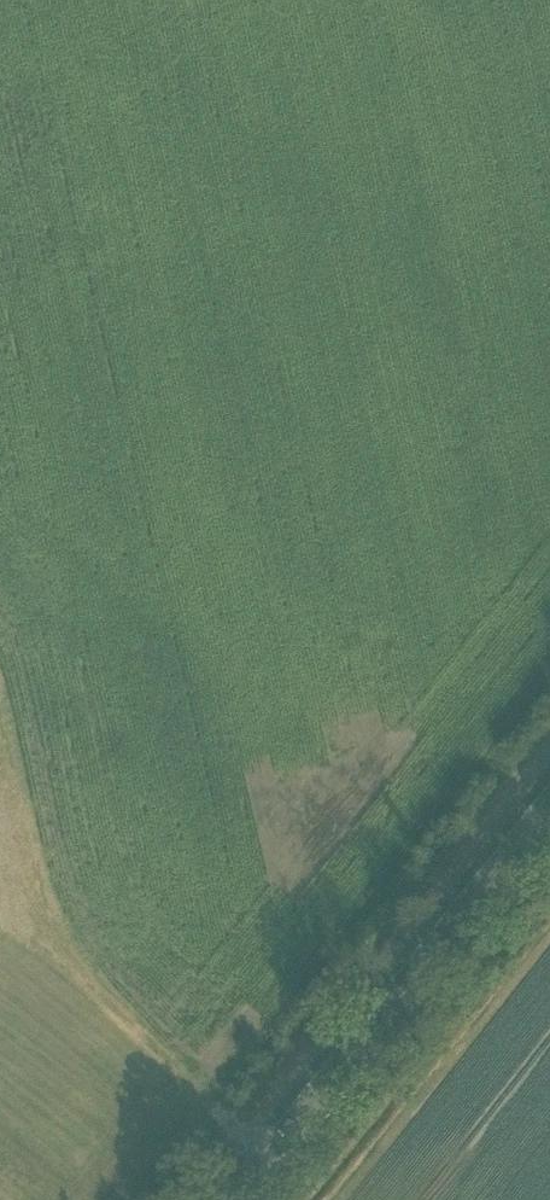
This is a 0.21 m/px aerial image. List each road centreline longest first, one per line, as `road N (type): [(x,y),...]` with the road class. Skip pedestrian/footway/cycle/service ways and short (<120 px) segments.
road 1 (primary): [(238,1199),(549,810)]

